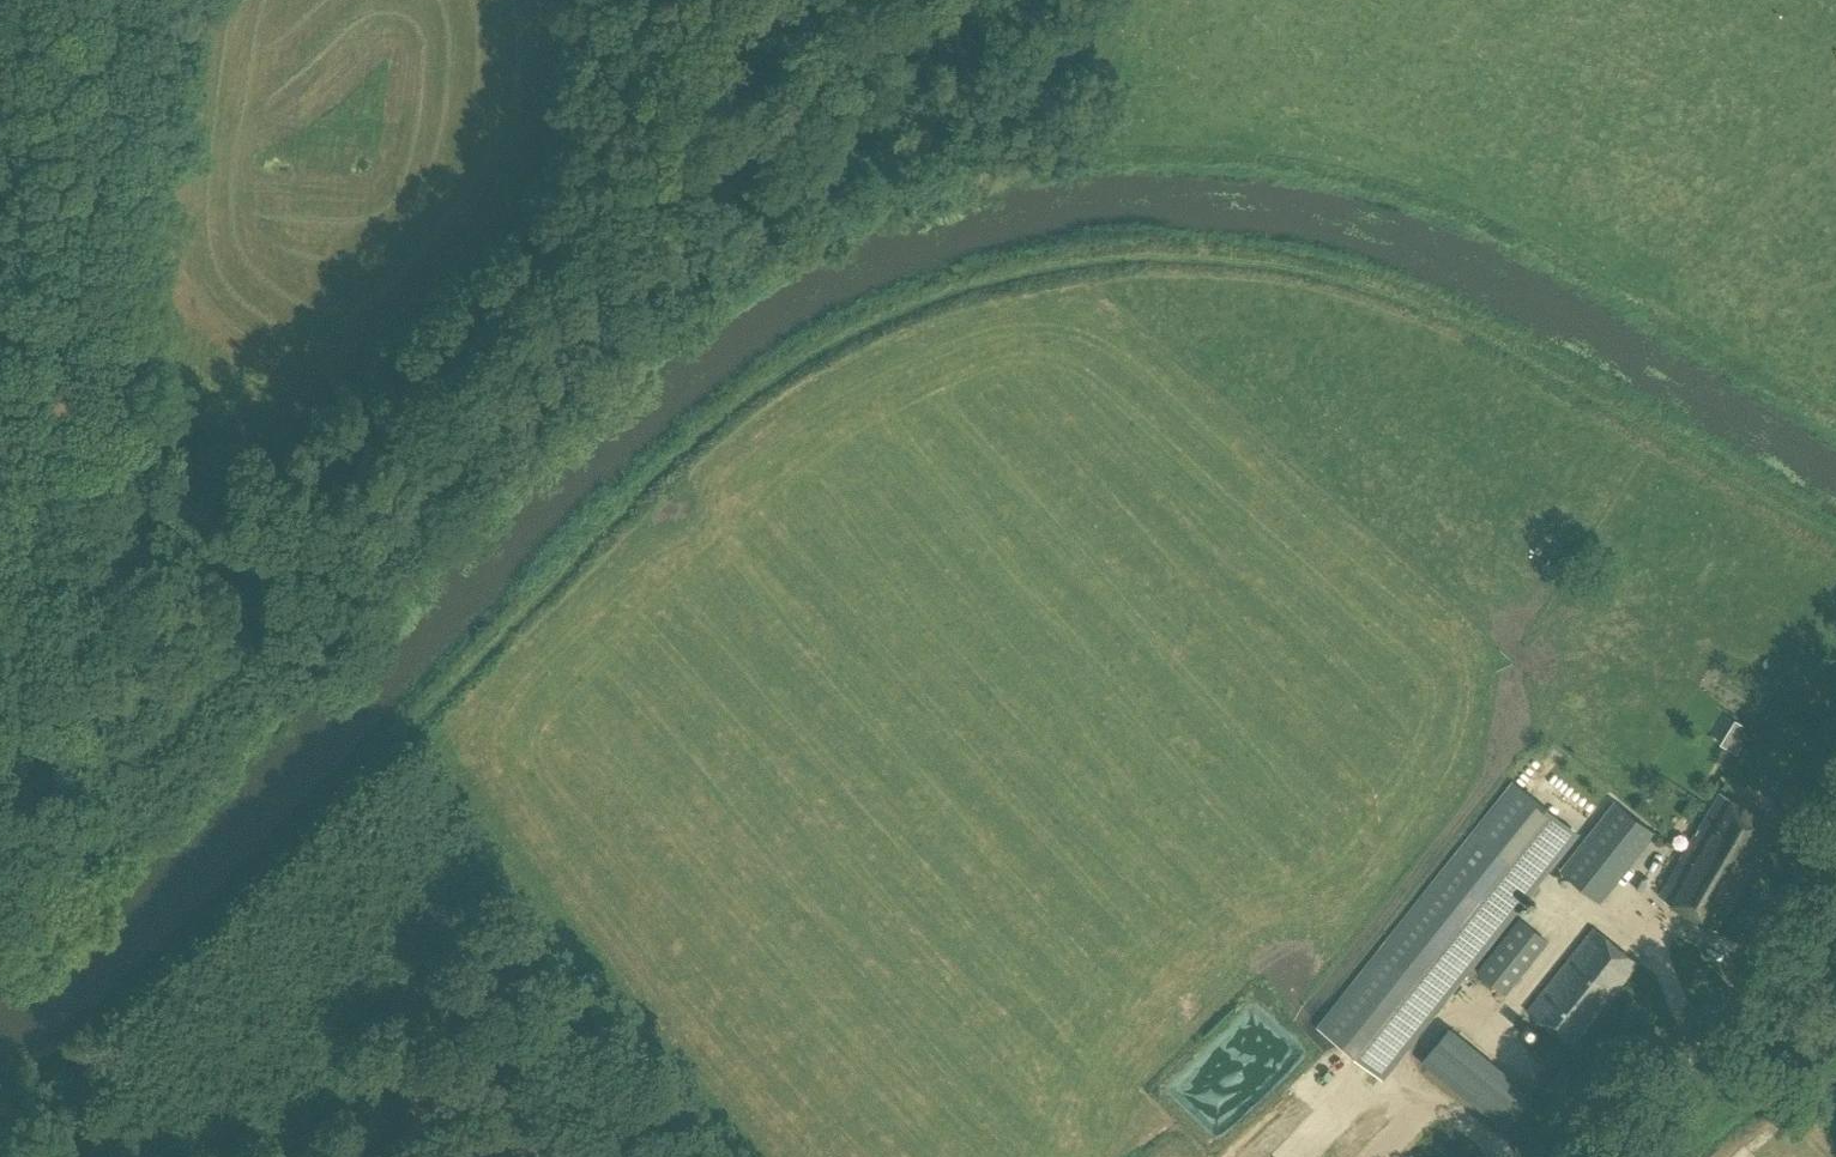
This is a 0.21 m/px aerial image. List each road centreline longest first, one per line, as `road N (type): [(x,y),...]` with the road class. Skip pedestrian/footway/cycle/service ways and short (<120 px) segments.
road 1 (track): [(1624,1156),(1663,1117),(1835,838)]

